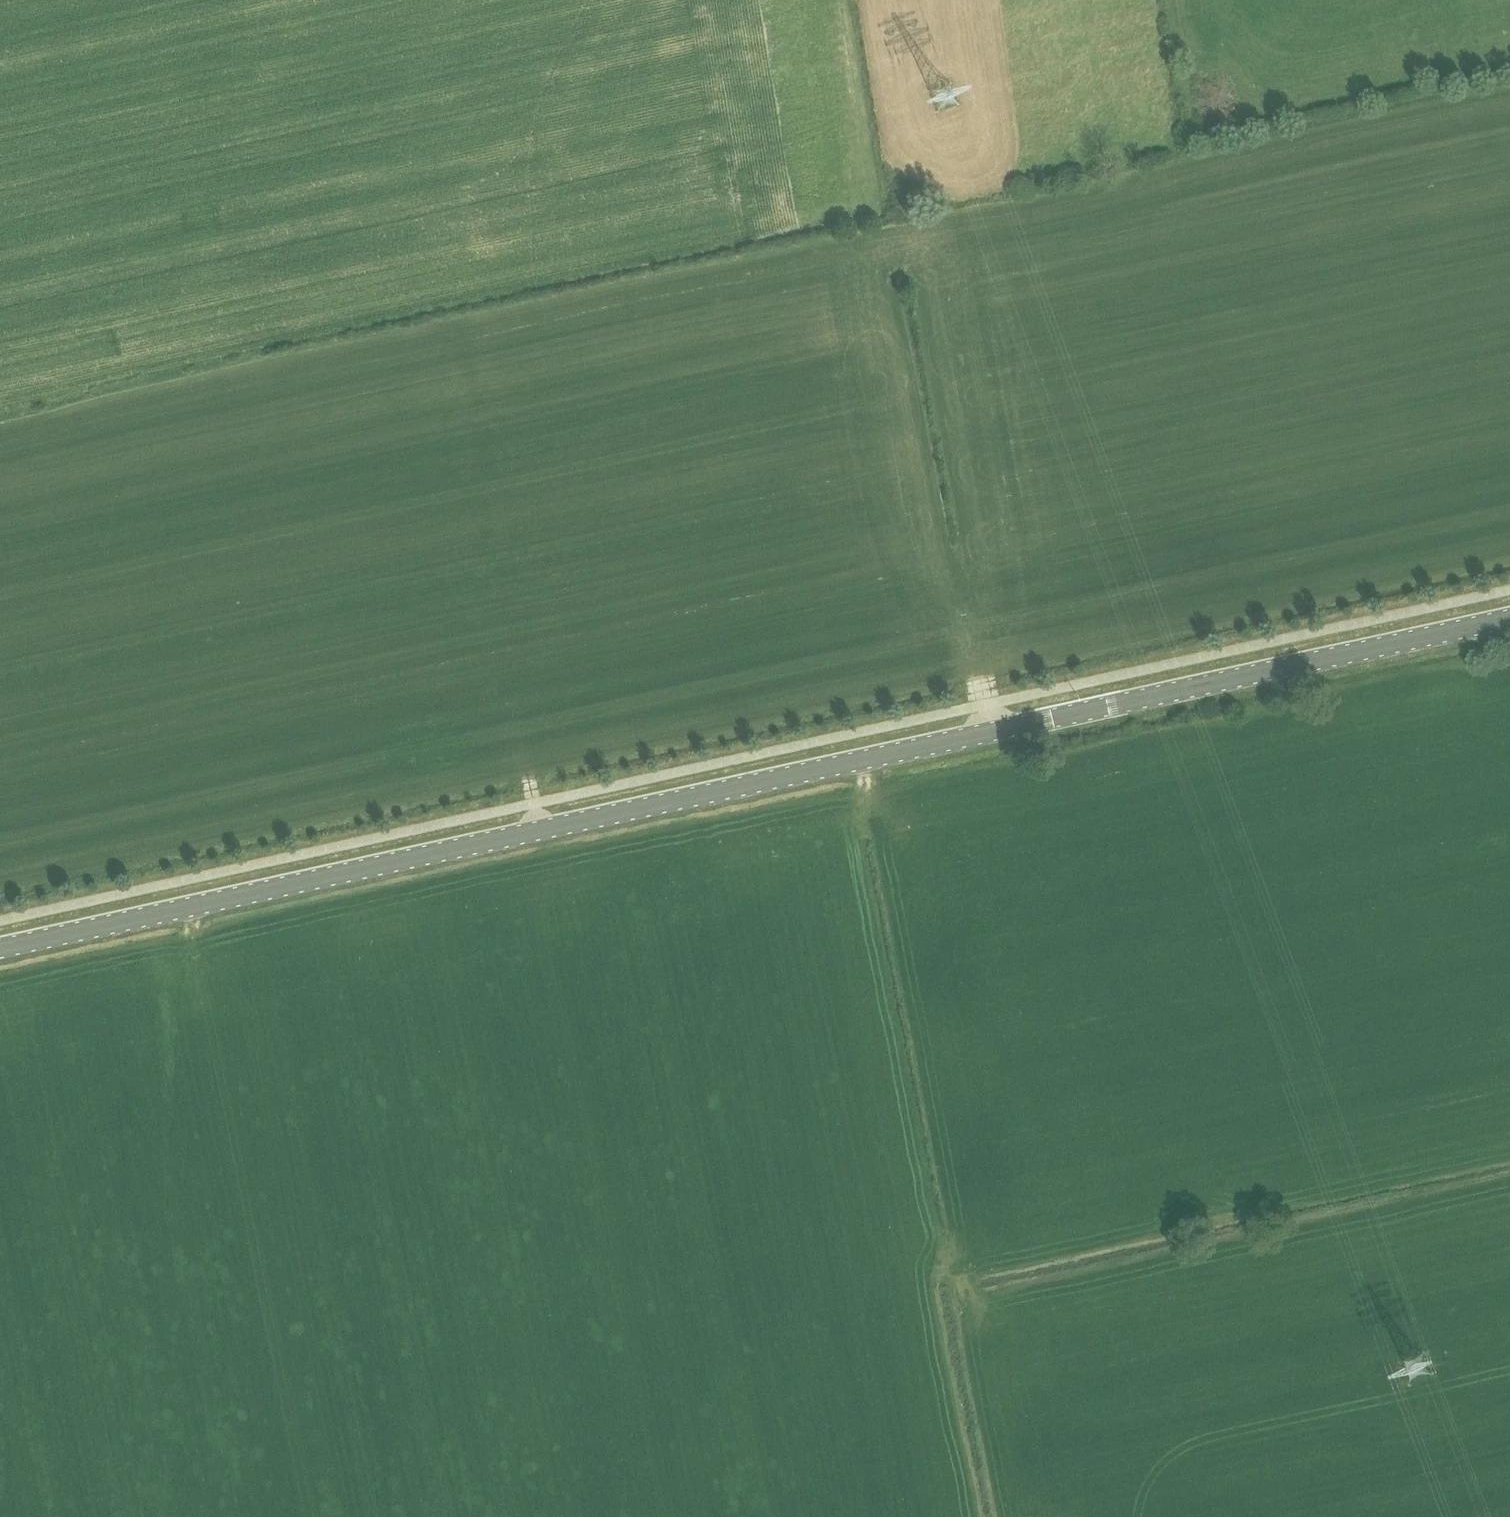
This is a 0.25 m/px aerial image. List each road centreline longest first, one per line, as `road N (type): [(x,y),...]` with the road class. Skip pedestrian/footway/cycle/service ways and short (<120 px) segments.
road 1 (secondary): [(0,946),(1509,617)]

